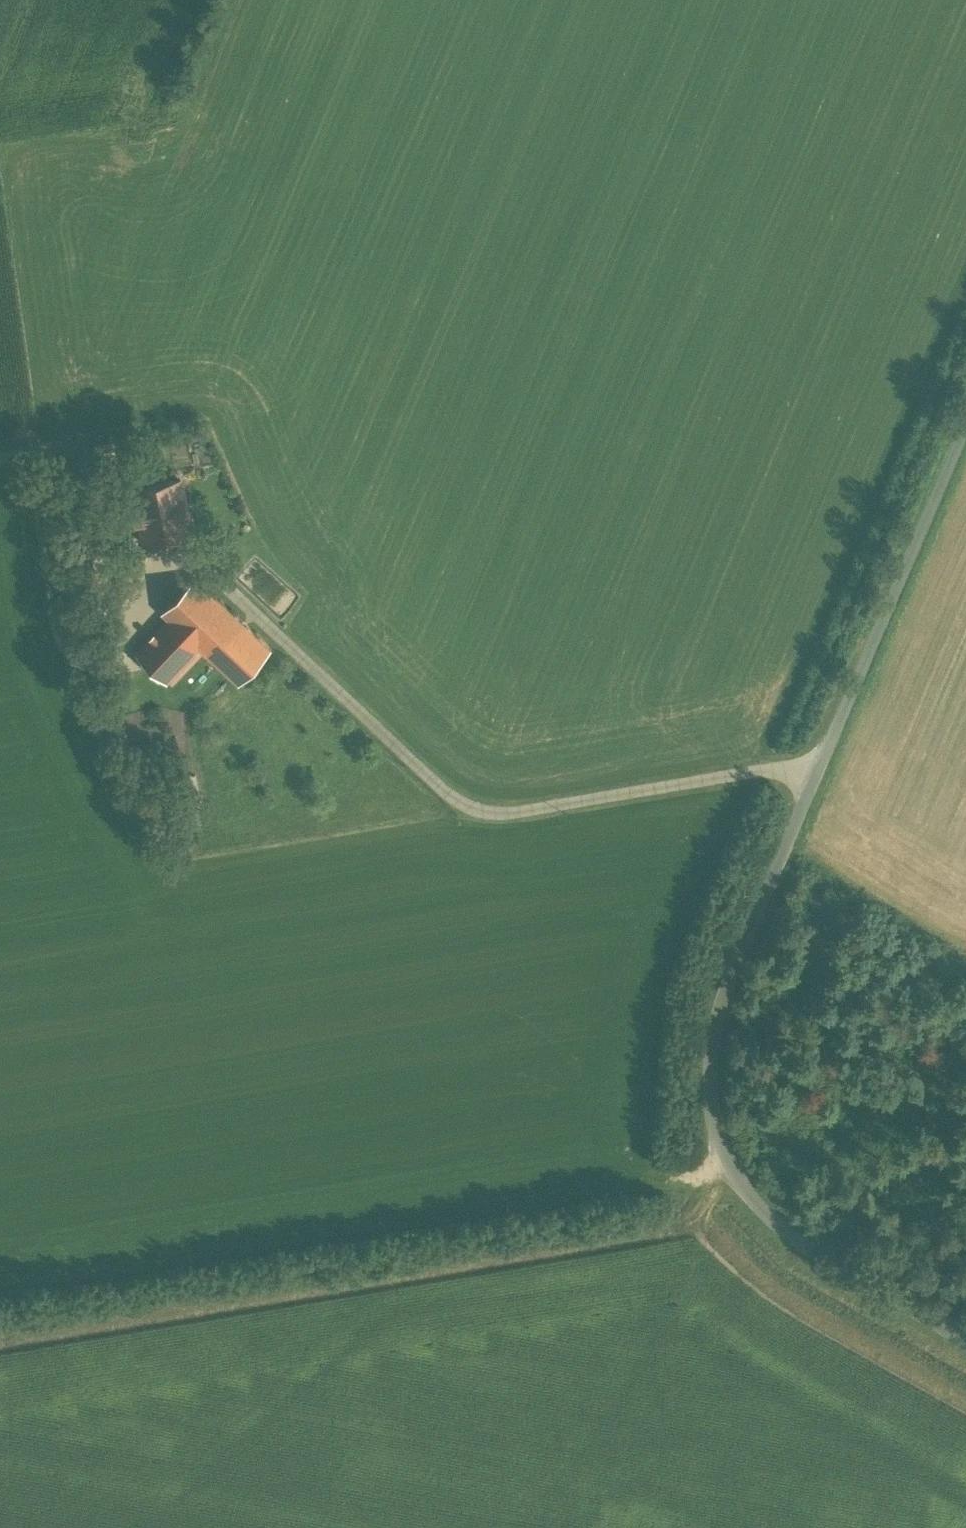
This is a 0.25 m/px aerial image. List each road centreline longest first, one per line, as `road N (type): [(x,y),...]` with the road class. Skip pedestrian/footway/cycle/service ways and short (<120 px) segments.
road 1 (unclassified): [(965,1344),(837,1270),(784,1229),(742,1185),(715,1140),(712,1082),(722,983),(965,426)]

